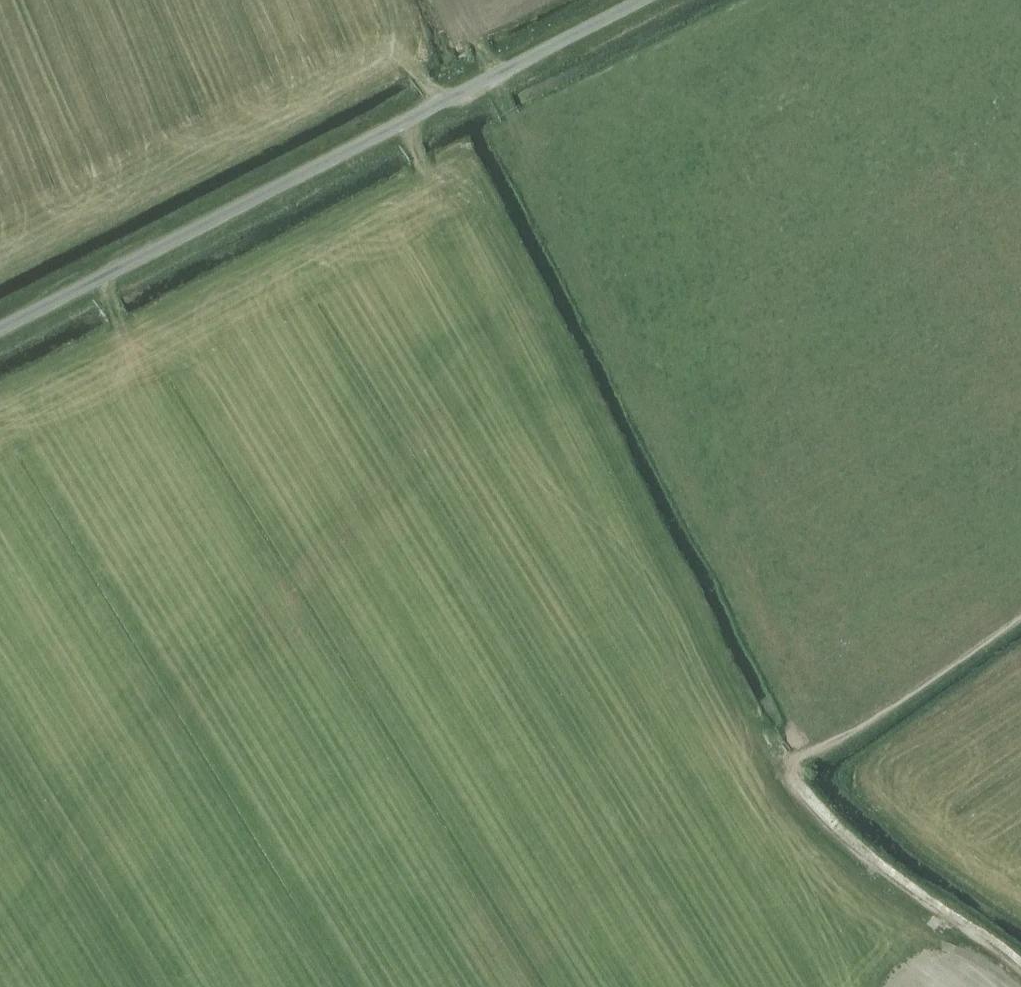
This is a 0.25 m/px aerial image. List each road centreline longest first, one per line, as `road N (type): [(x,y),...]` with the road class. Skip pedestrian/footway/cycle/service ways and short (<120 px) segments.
road 1 (unclassified): [(0,324),(633,0)]

